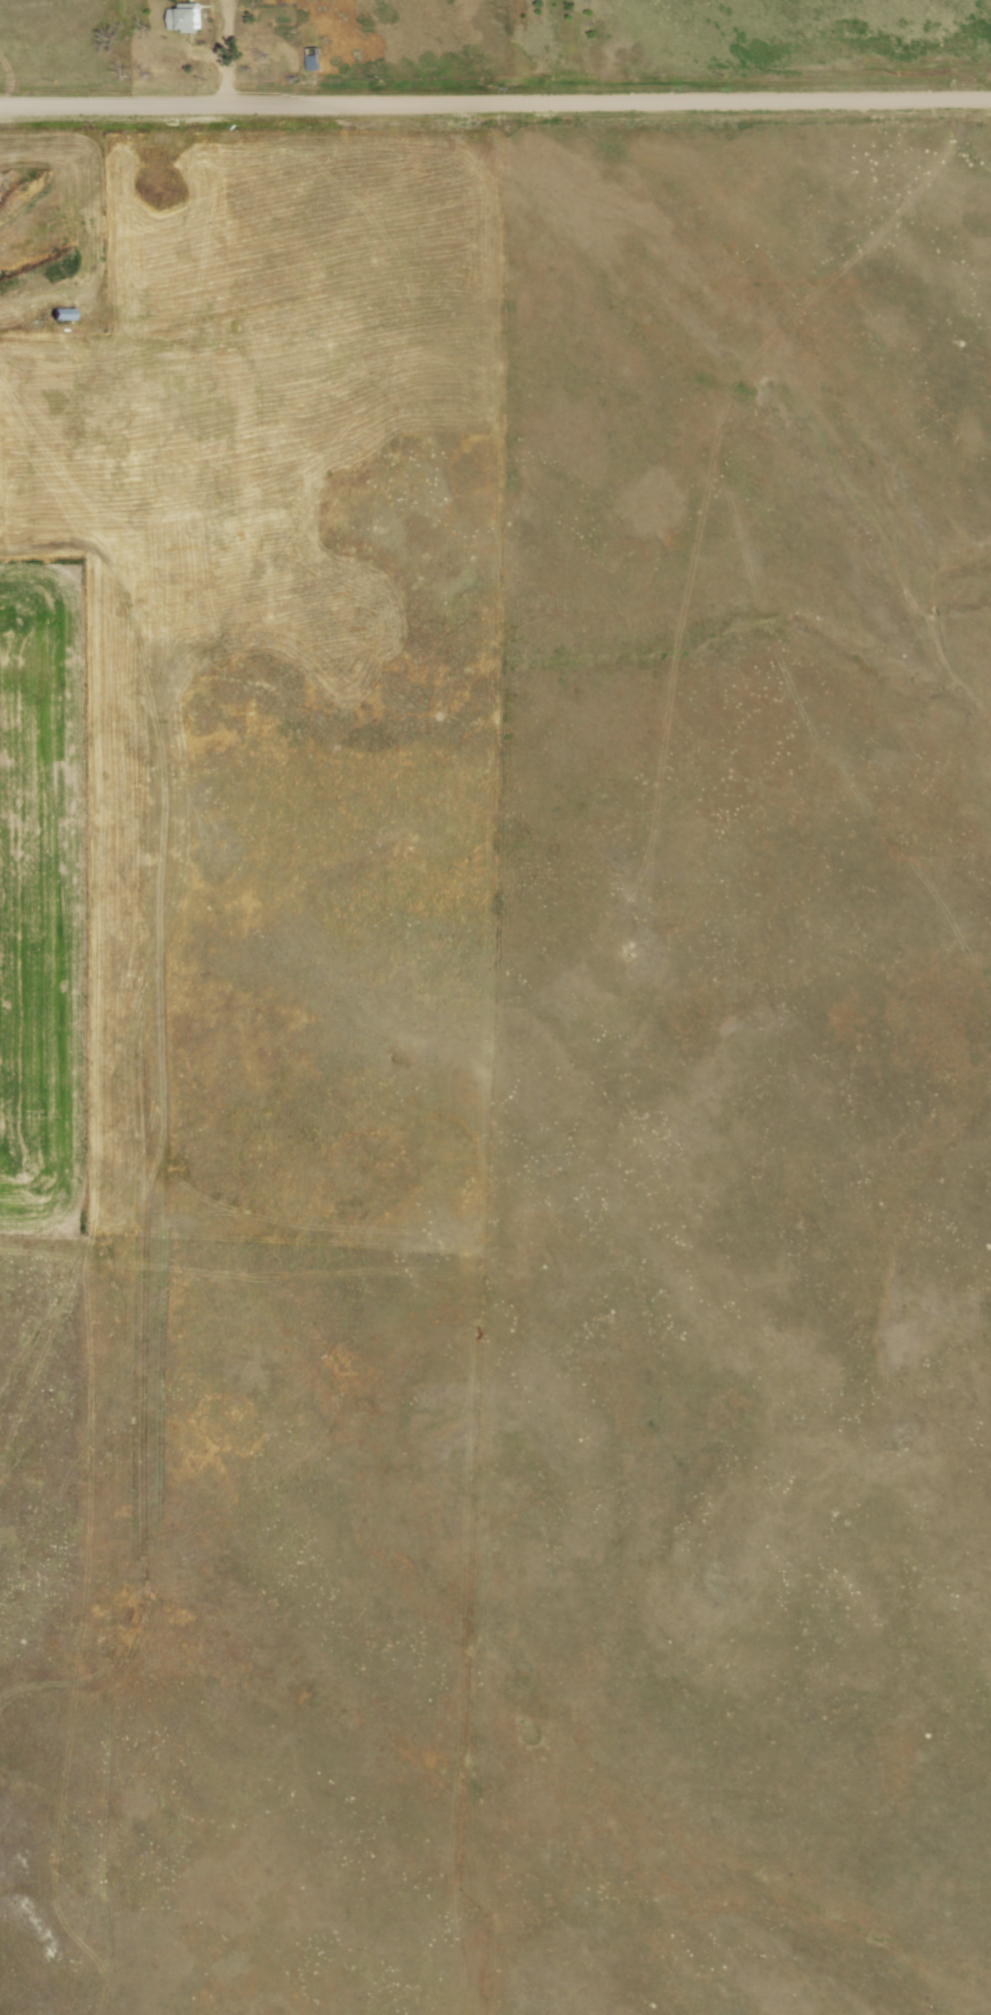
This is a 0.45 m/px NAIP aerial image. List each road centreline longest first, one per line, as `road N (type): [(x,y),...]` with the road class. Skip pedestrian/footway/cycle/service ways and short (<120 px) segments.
road 1 (residential): [(0,106),(990,98)]

